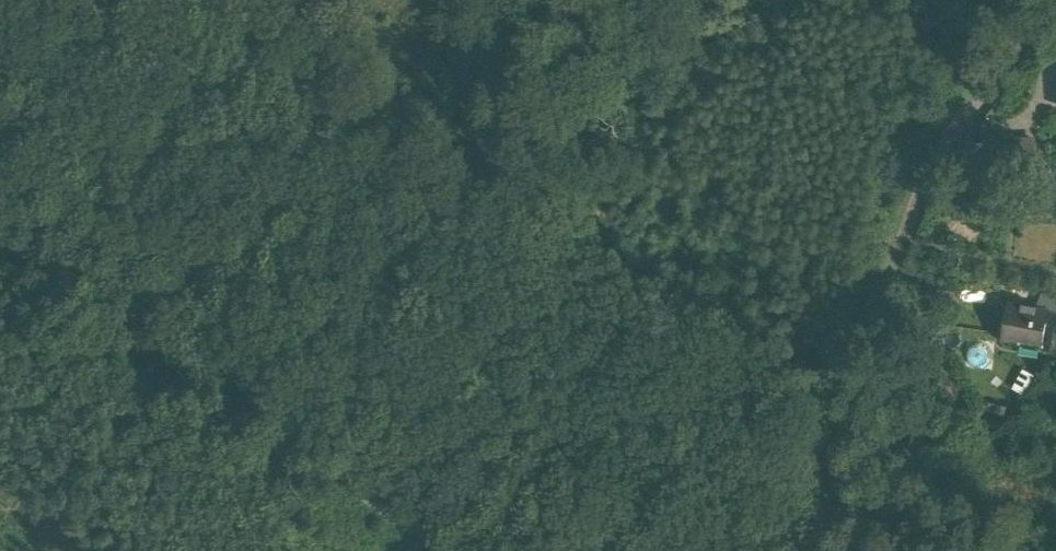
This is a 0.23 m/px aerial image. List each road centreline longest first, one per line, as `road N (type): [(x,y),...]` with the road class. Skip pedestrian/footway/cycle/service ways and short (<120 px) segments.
road 1 (track): [(1039,0),(913,194),(815,520),(816,550)]
road 2 (residential): [(445,550),(0,239)]
road 3 (track): [(897,244),(1055,273)]

